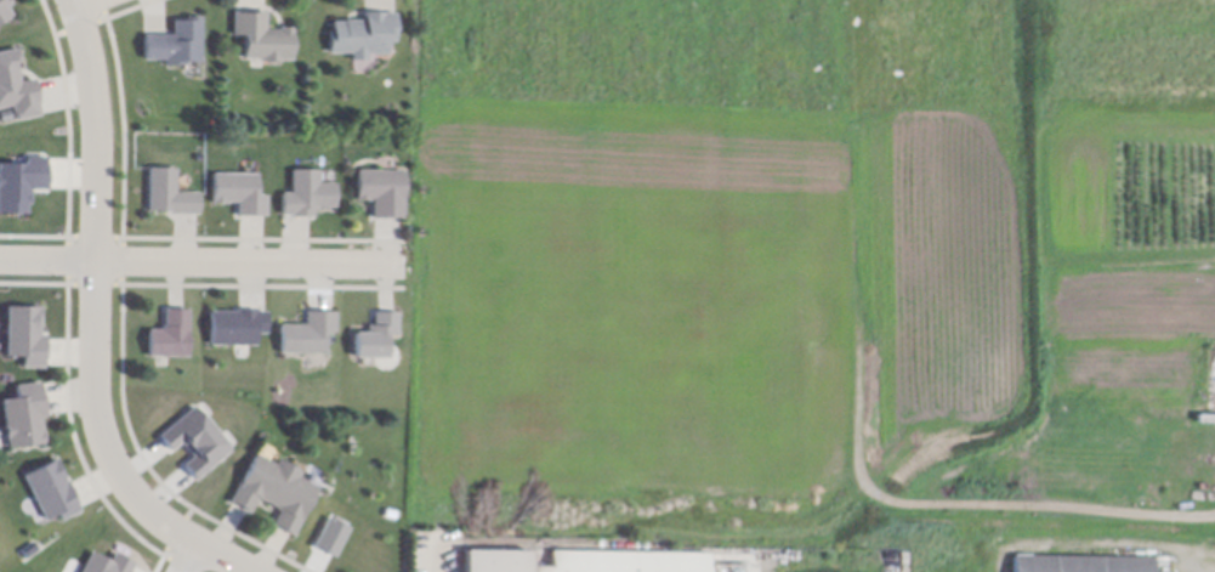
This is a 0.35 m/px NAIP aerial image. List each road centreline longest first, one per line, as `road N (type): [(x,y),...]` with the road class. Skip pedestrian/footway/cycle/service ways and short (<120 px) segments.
road 1 (residential): [(75,0),(98,119),(97,420),(118,474),(157,514),(254,571)]
road 2 (residential): [(422,267),(0,262)]

